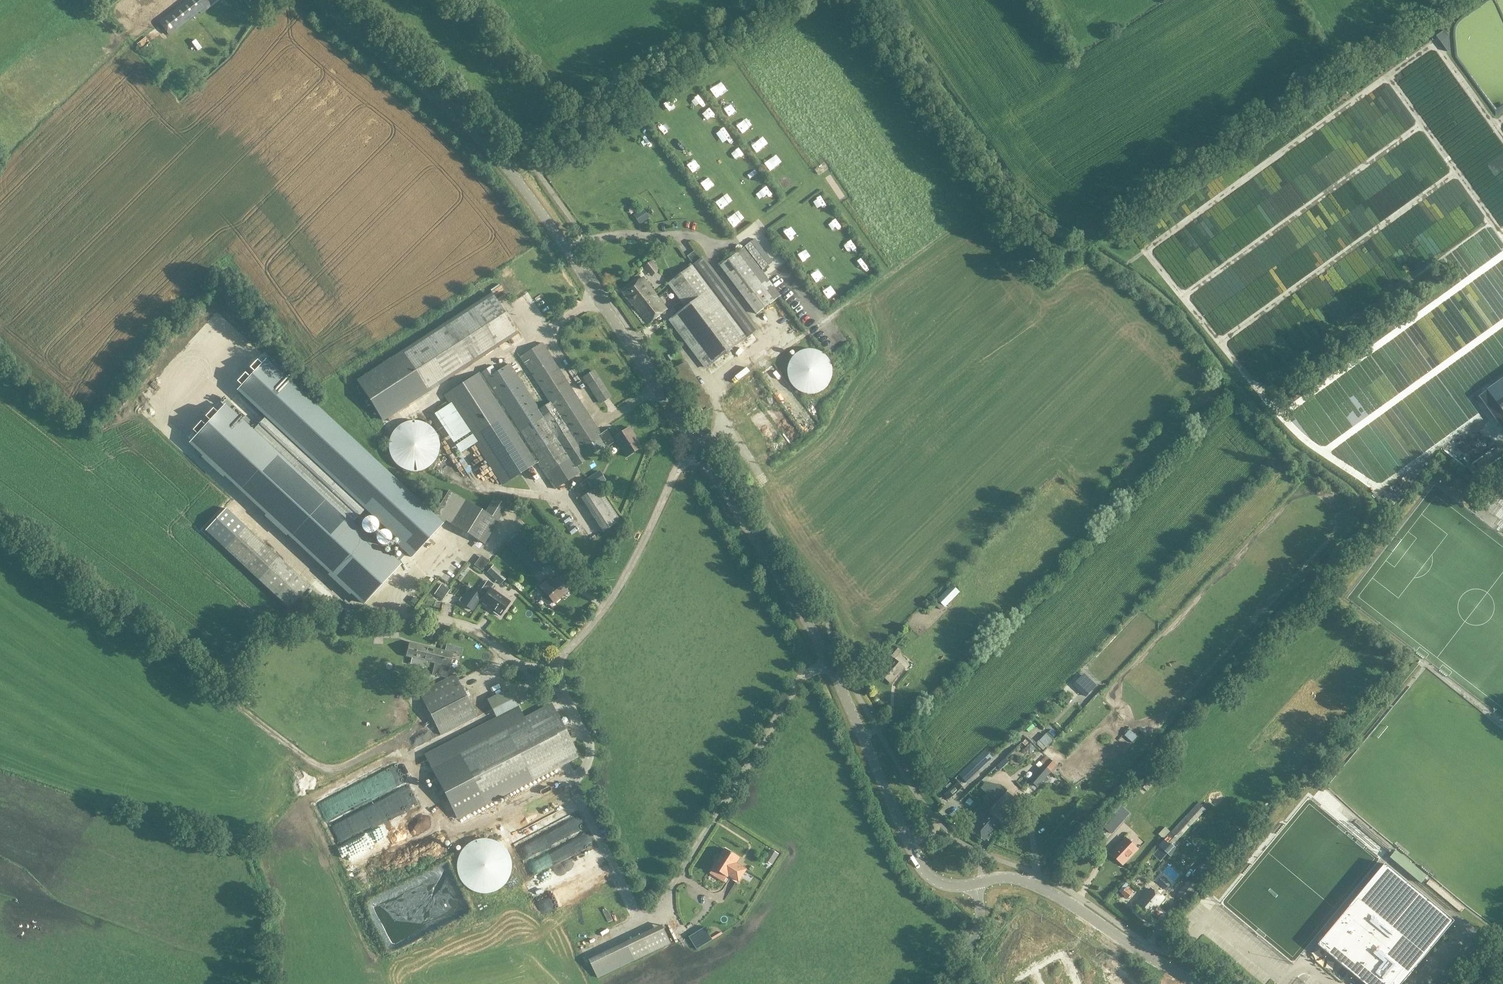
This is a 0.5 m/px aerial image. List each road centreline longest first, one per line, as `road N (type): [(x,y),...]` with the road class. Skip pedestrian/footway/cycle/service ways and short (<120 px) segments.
road 1 (tertiary): [(980,882),(946,885),(919,864),(817,640),(516,180),(452,112),(320,0)]
road 2 (track): [(829,663),(800,681),(660,908),(646,914),(635,909),(572,787),(591,745),(556,659)]
road 3 (track): [(1022,182),(719,392),(716,432),(697,450)]
road 4 (track): [(791,0),(533,165)]
road 5 (track): [(0,525),(209,681),(232,689)]
road 6 (tertiary): [(1180,974),(1039,887),(1008,877),(980,882)]

